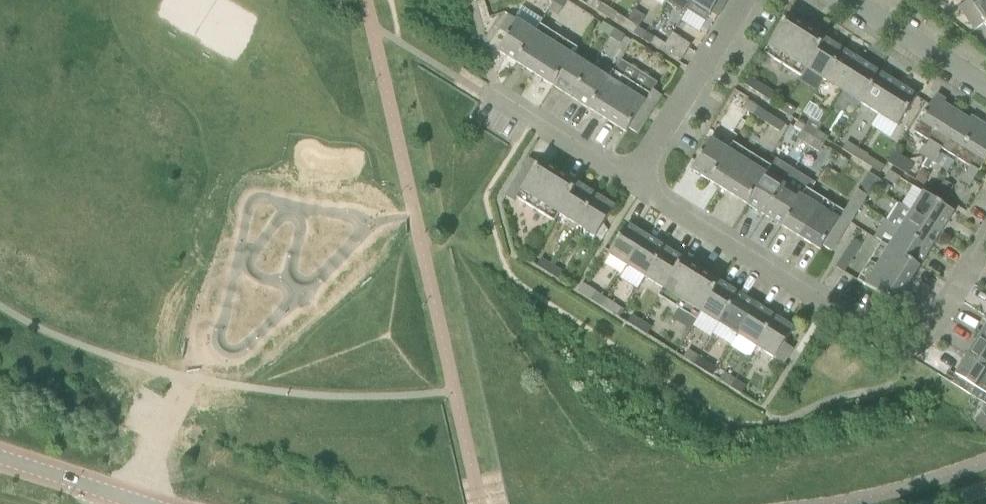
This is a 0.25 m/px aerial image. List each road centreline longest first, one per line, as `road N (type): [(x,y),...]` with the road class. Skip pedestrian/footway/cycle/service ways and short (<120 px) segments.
road 1 (residential): [(985,246),(922,343),(901,351),(632,184)]
road 2 (residential): [(632,184),(749,0)]
road 3 (residential): [(632,184),(481,93)]
road 4 (residential): [(985,85),(846,0)]
road 5 (tertiary): [(137,503),(0,461)]

